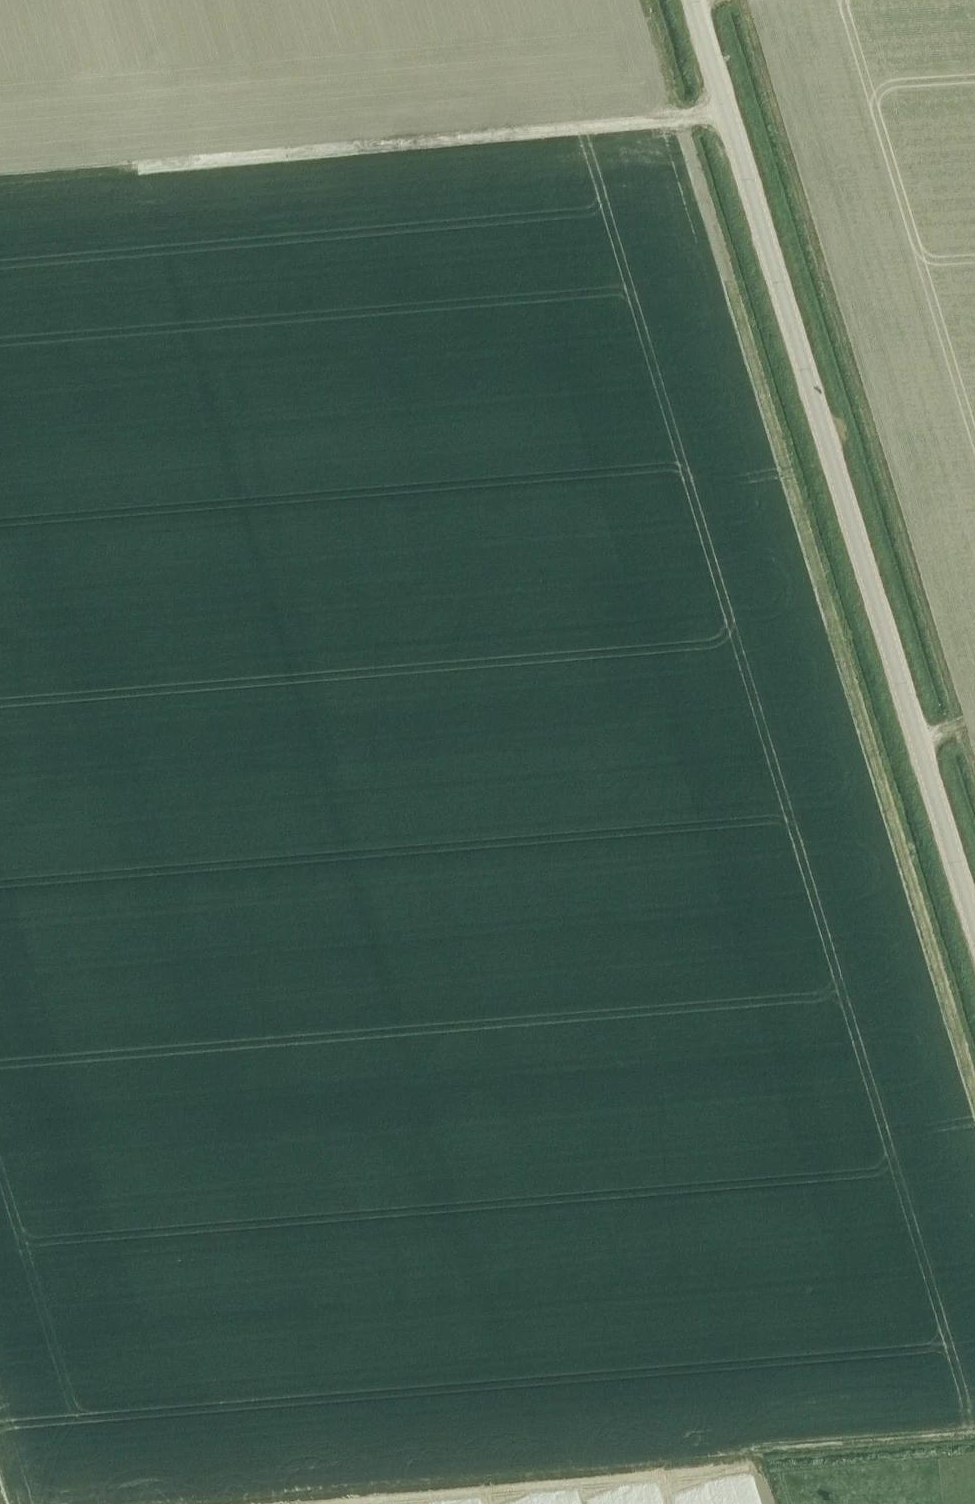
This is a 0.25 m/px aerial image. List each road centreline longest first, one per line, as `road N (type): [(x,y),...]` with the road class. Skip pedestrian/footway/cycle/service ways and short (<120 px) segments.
road 1 (tertiary): [(974,925),(693,0)]

